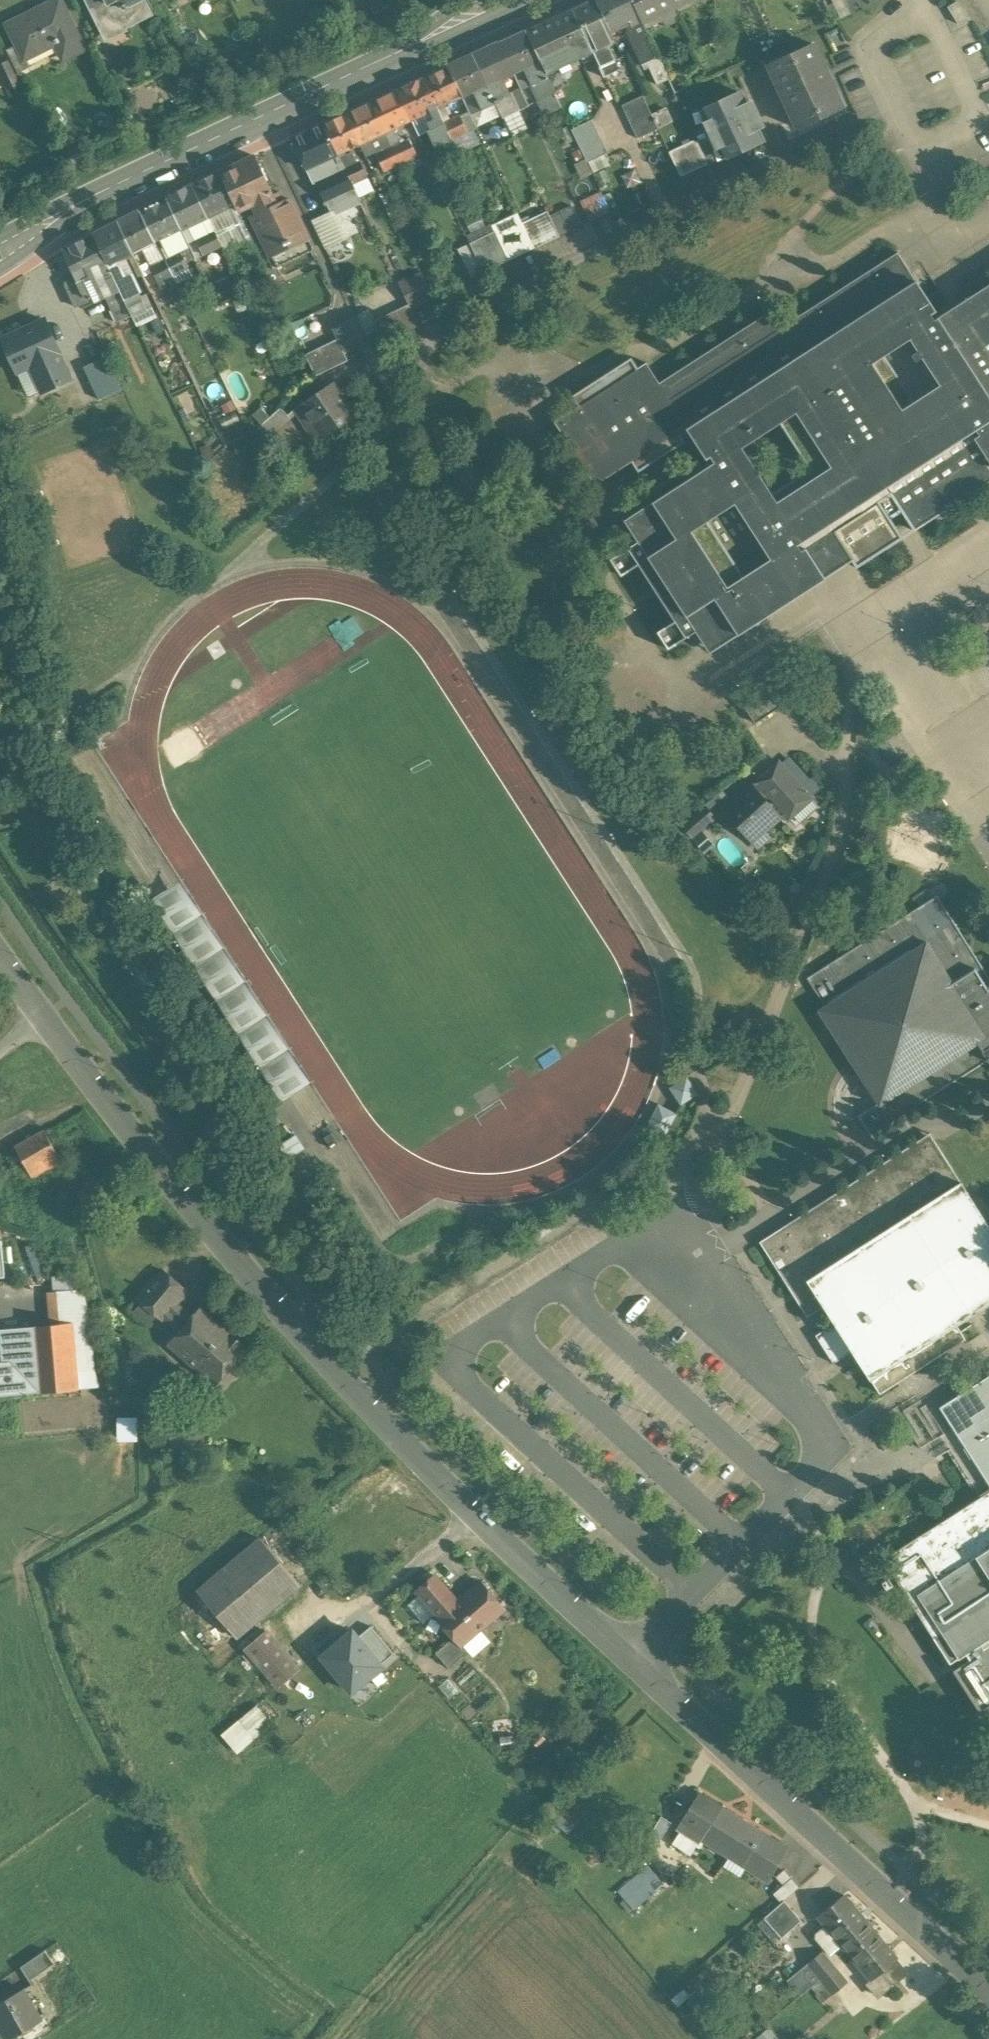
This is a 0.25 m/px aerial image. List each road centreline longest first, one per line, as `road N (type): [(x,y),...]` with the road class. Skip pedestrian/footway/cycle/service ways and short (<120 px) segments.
road 1 (tertiary): [(988,1991),(513,1549),(341,1377),(205,1222),(46,1016)]
road 2 (tertiary): [(512,0),(0,241)]

